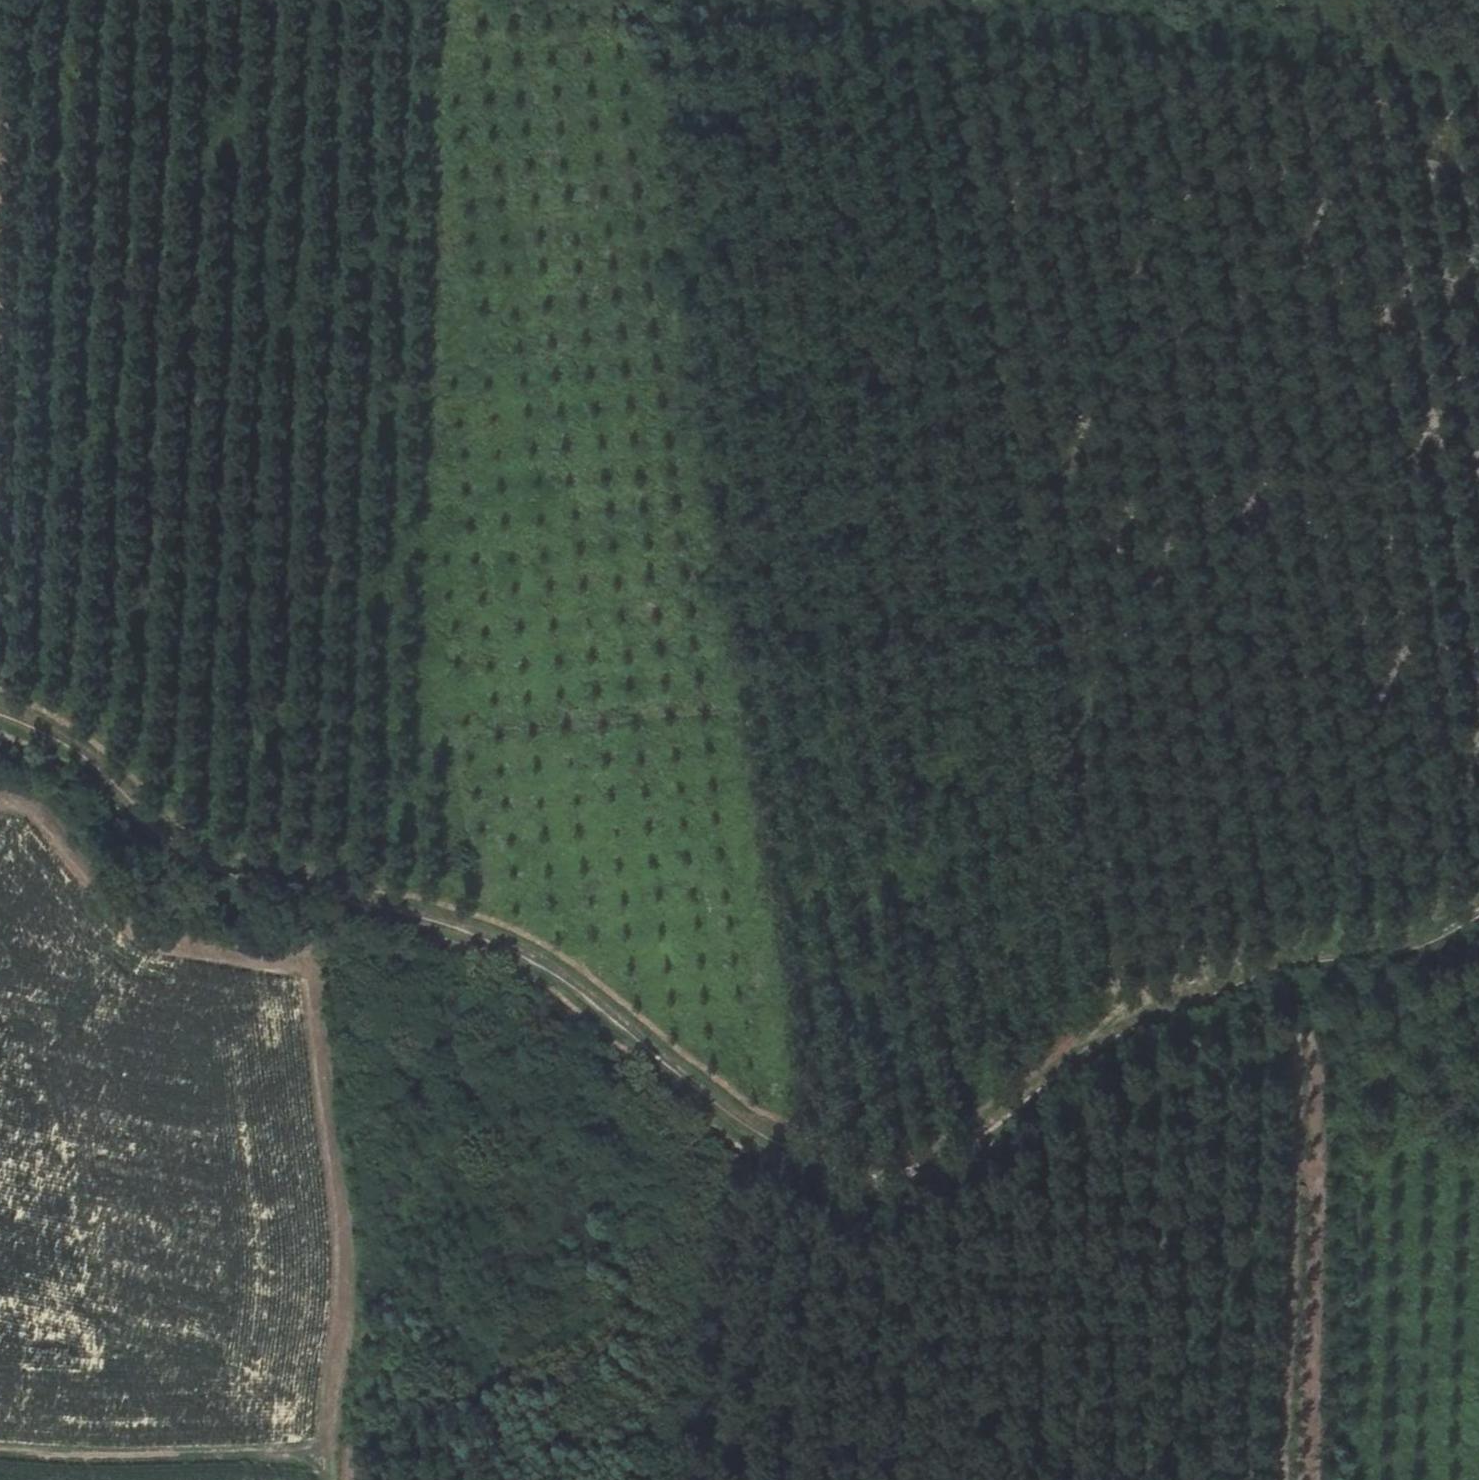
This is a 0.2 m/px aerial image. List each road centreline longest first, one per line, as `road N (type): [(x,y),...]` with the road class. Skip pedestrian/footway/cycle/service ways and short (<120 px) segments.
road 1 (track): [(1478,912),(1396,953),(1217,992),(1107,1037),(933,1165),(870,1182),(841,1178),(751,1133),(598,1008),(527,964),(453,931),(188,847),(77,755),(0,714)]
road 2 (track): [(326,1479),(321,1463),(294,1452),(0,1449)]

